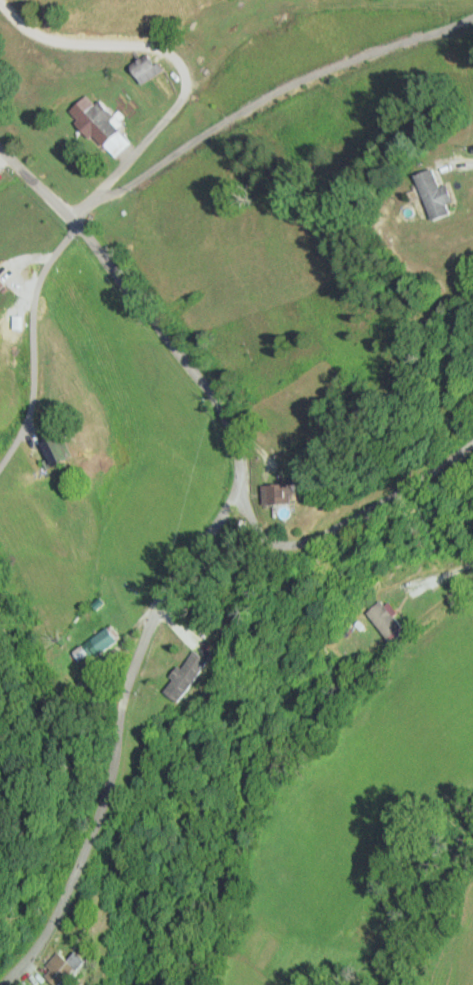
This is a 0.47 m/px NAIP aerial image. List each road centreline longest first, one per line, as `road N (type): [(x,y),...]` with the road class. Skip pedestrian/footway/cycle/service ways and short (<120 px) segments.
road 1 (residential): [(2,984),(57,925),(118,771),(134,664),(158,614),(229,517),(243,470),(224,414),(196,374),(75,217),(0,148)]
road 2 (residential): [(240,495),(265,538),(290,546),(392,500),(472,445)]

